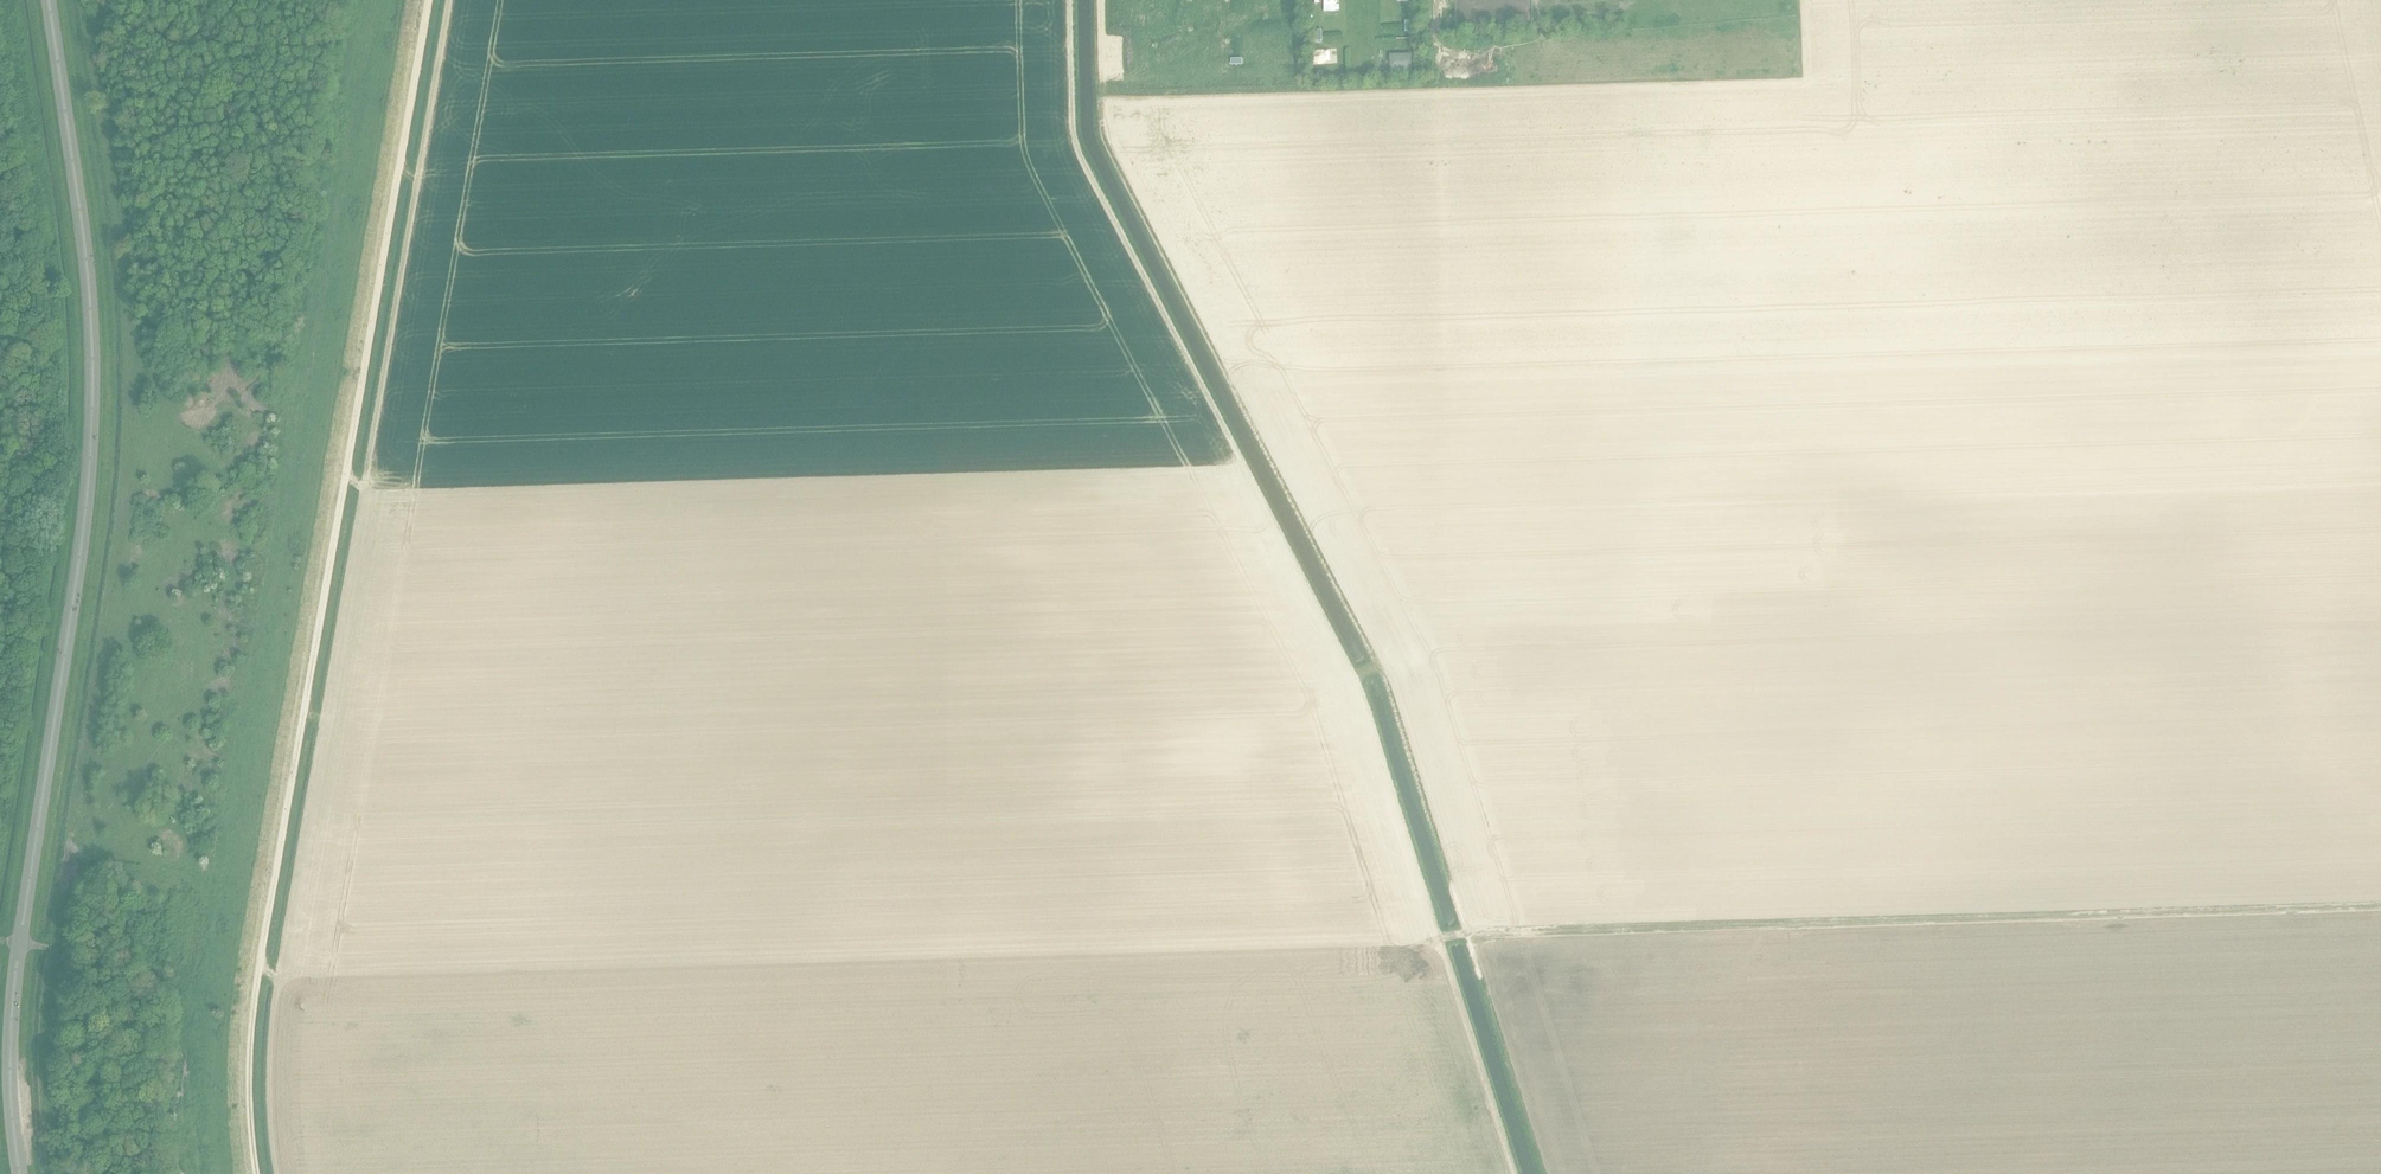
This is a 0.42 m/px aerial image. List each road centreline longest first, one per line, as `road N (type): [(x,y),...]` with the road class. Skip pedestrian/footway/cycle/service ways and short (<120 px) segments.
road 1 (unclassified): [(258,1173),(251,1120),(254,1013),(428,0)]
road 2 (tertiary): [(19,1173),(12,1010),(89,490),(91,420),(89,278),(51,0)]

